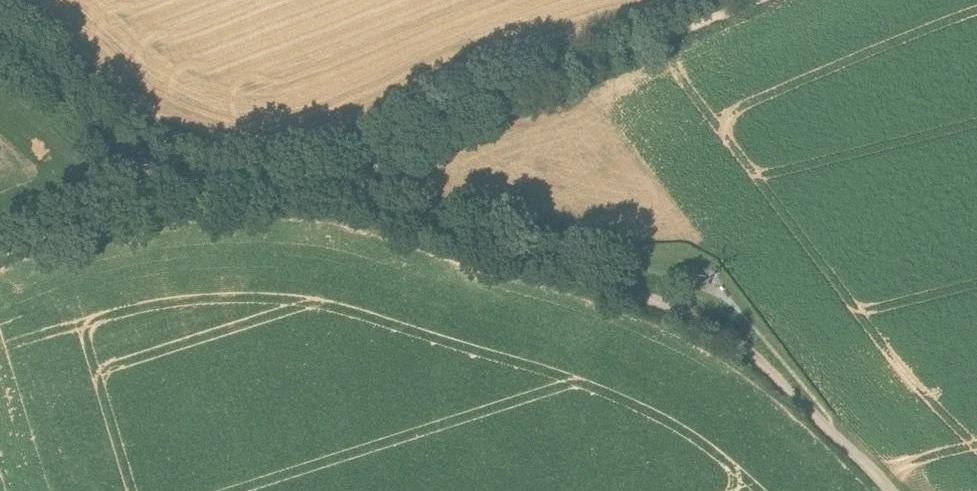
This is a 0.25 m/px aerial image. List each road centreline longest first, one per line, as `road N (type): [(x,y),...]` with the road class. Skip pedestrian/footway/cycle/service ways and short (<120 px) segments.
road 1 (track): [(891,490),(736,338),(630,290),(387,211),(341,172)]
road 2 (track): [(757,0),(482,100),(341,172)]
road 3 (track): [(0,39),(162,176)]
road 4 (track): [(341,172),(264,187),(162,176)]
road 5 (track): [(162,176),(126,201),(0,253)]

